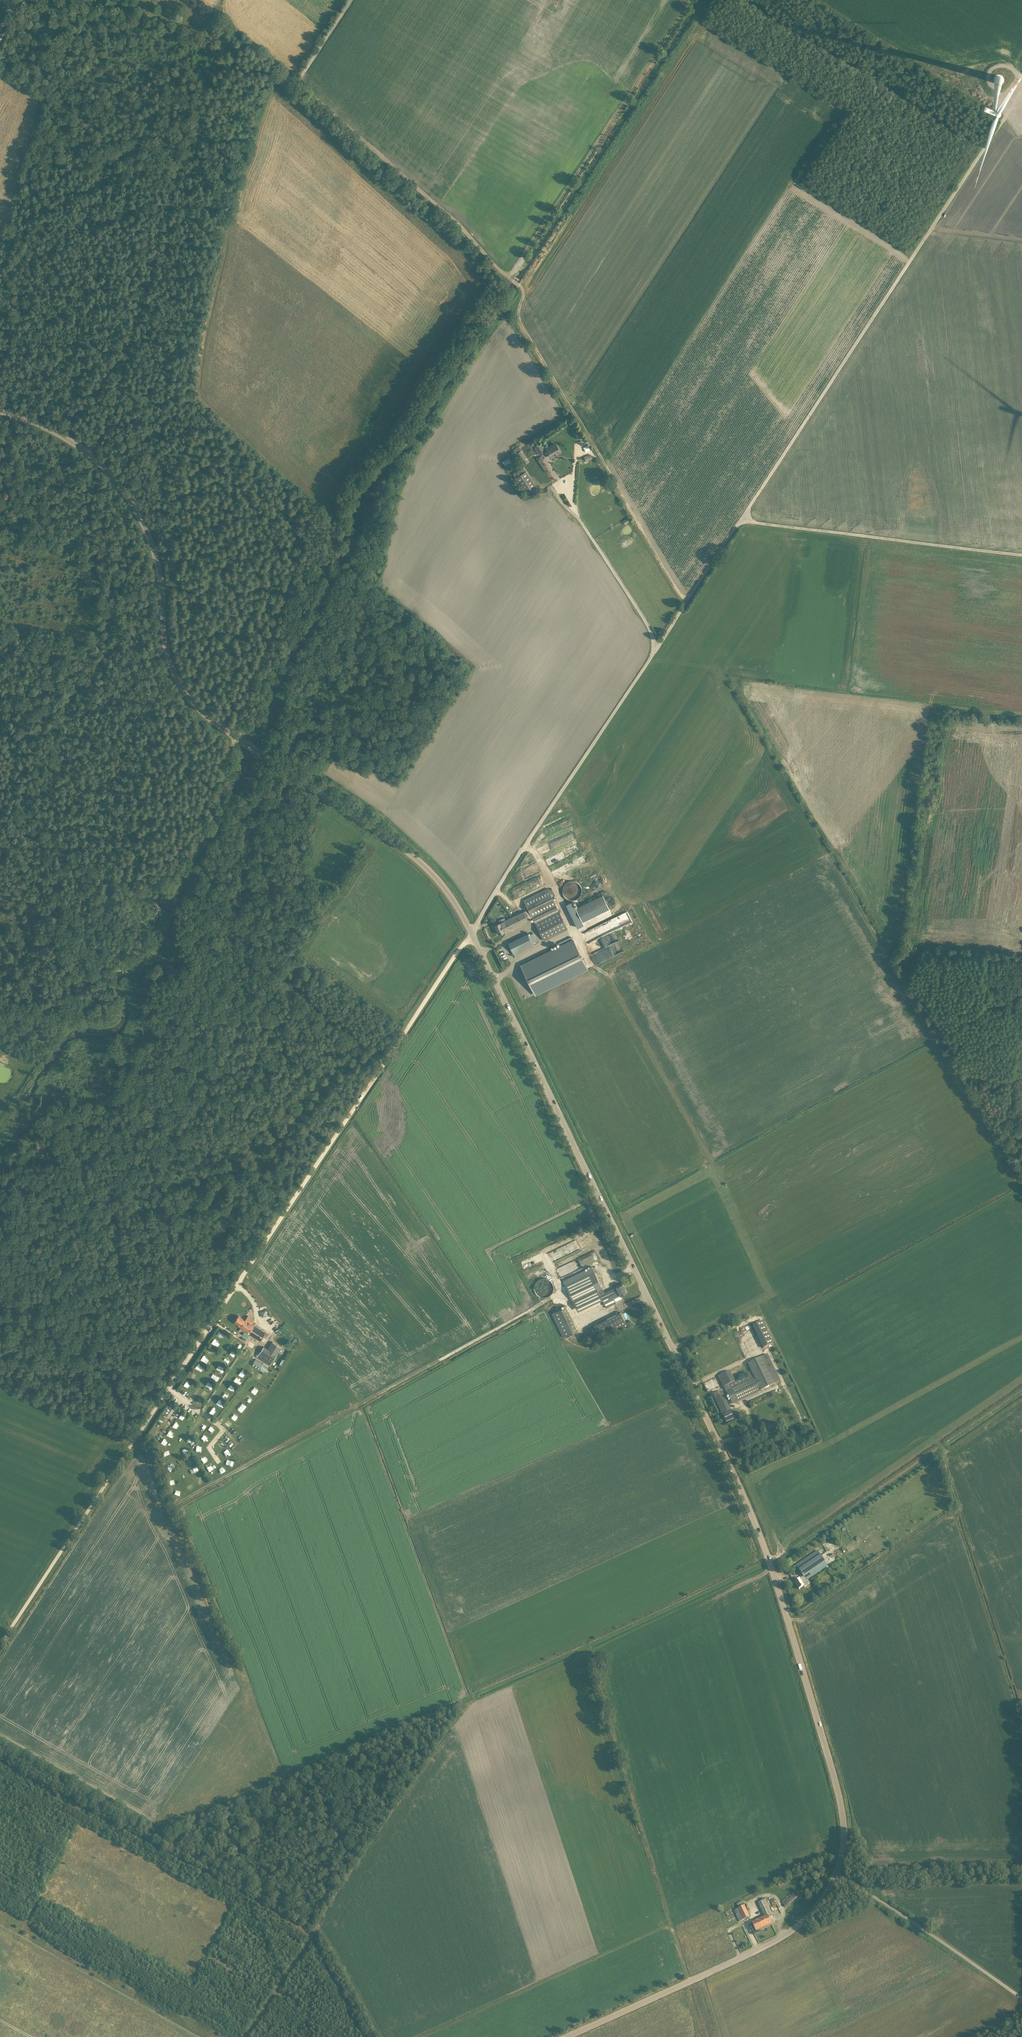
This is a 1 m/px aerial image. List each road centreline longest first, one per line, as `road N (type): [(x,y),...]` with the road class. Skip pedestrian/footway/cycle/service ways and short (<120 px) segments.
road 1 (tertiary): [(835,1878),(844,1841),(838,1790),(747,1501),(452,896),(396,844),(194,702),(168,646),(156,548),(132,493),(79,442),(0,408)]
road 2 (track): [(0,1646),(742,518)]
road 3 (track): [(1021,89),(742,518)]
road 4 (track): [(168,1508),(539,1308)]
road 5 (unclassified): [(513,280),(297,82),(352,0)]
road 6 (track): [(238,738),(209,812),(174,853),(123,891),(94,1002),(46,1043)]
road 7 (track): [(686,602),(523,326),(518,285)]
road 8 (track): [(691,0),(509,277)]
road 9 (tertiary): [(567,2036),(766,1946),(812,1915),(835,1878)]
road 10 (track): [(742,518),(1021,555)]
road 11 (unclassified): [(1021,1999),(835,1878)]
road 12 (track): [(788,1620),(959,1508)]
road 13 (track): [(236,1667),(168,1508)]

